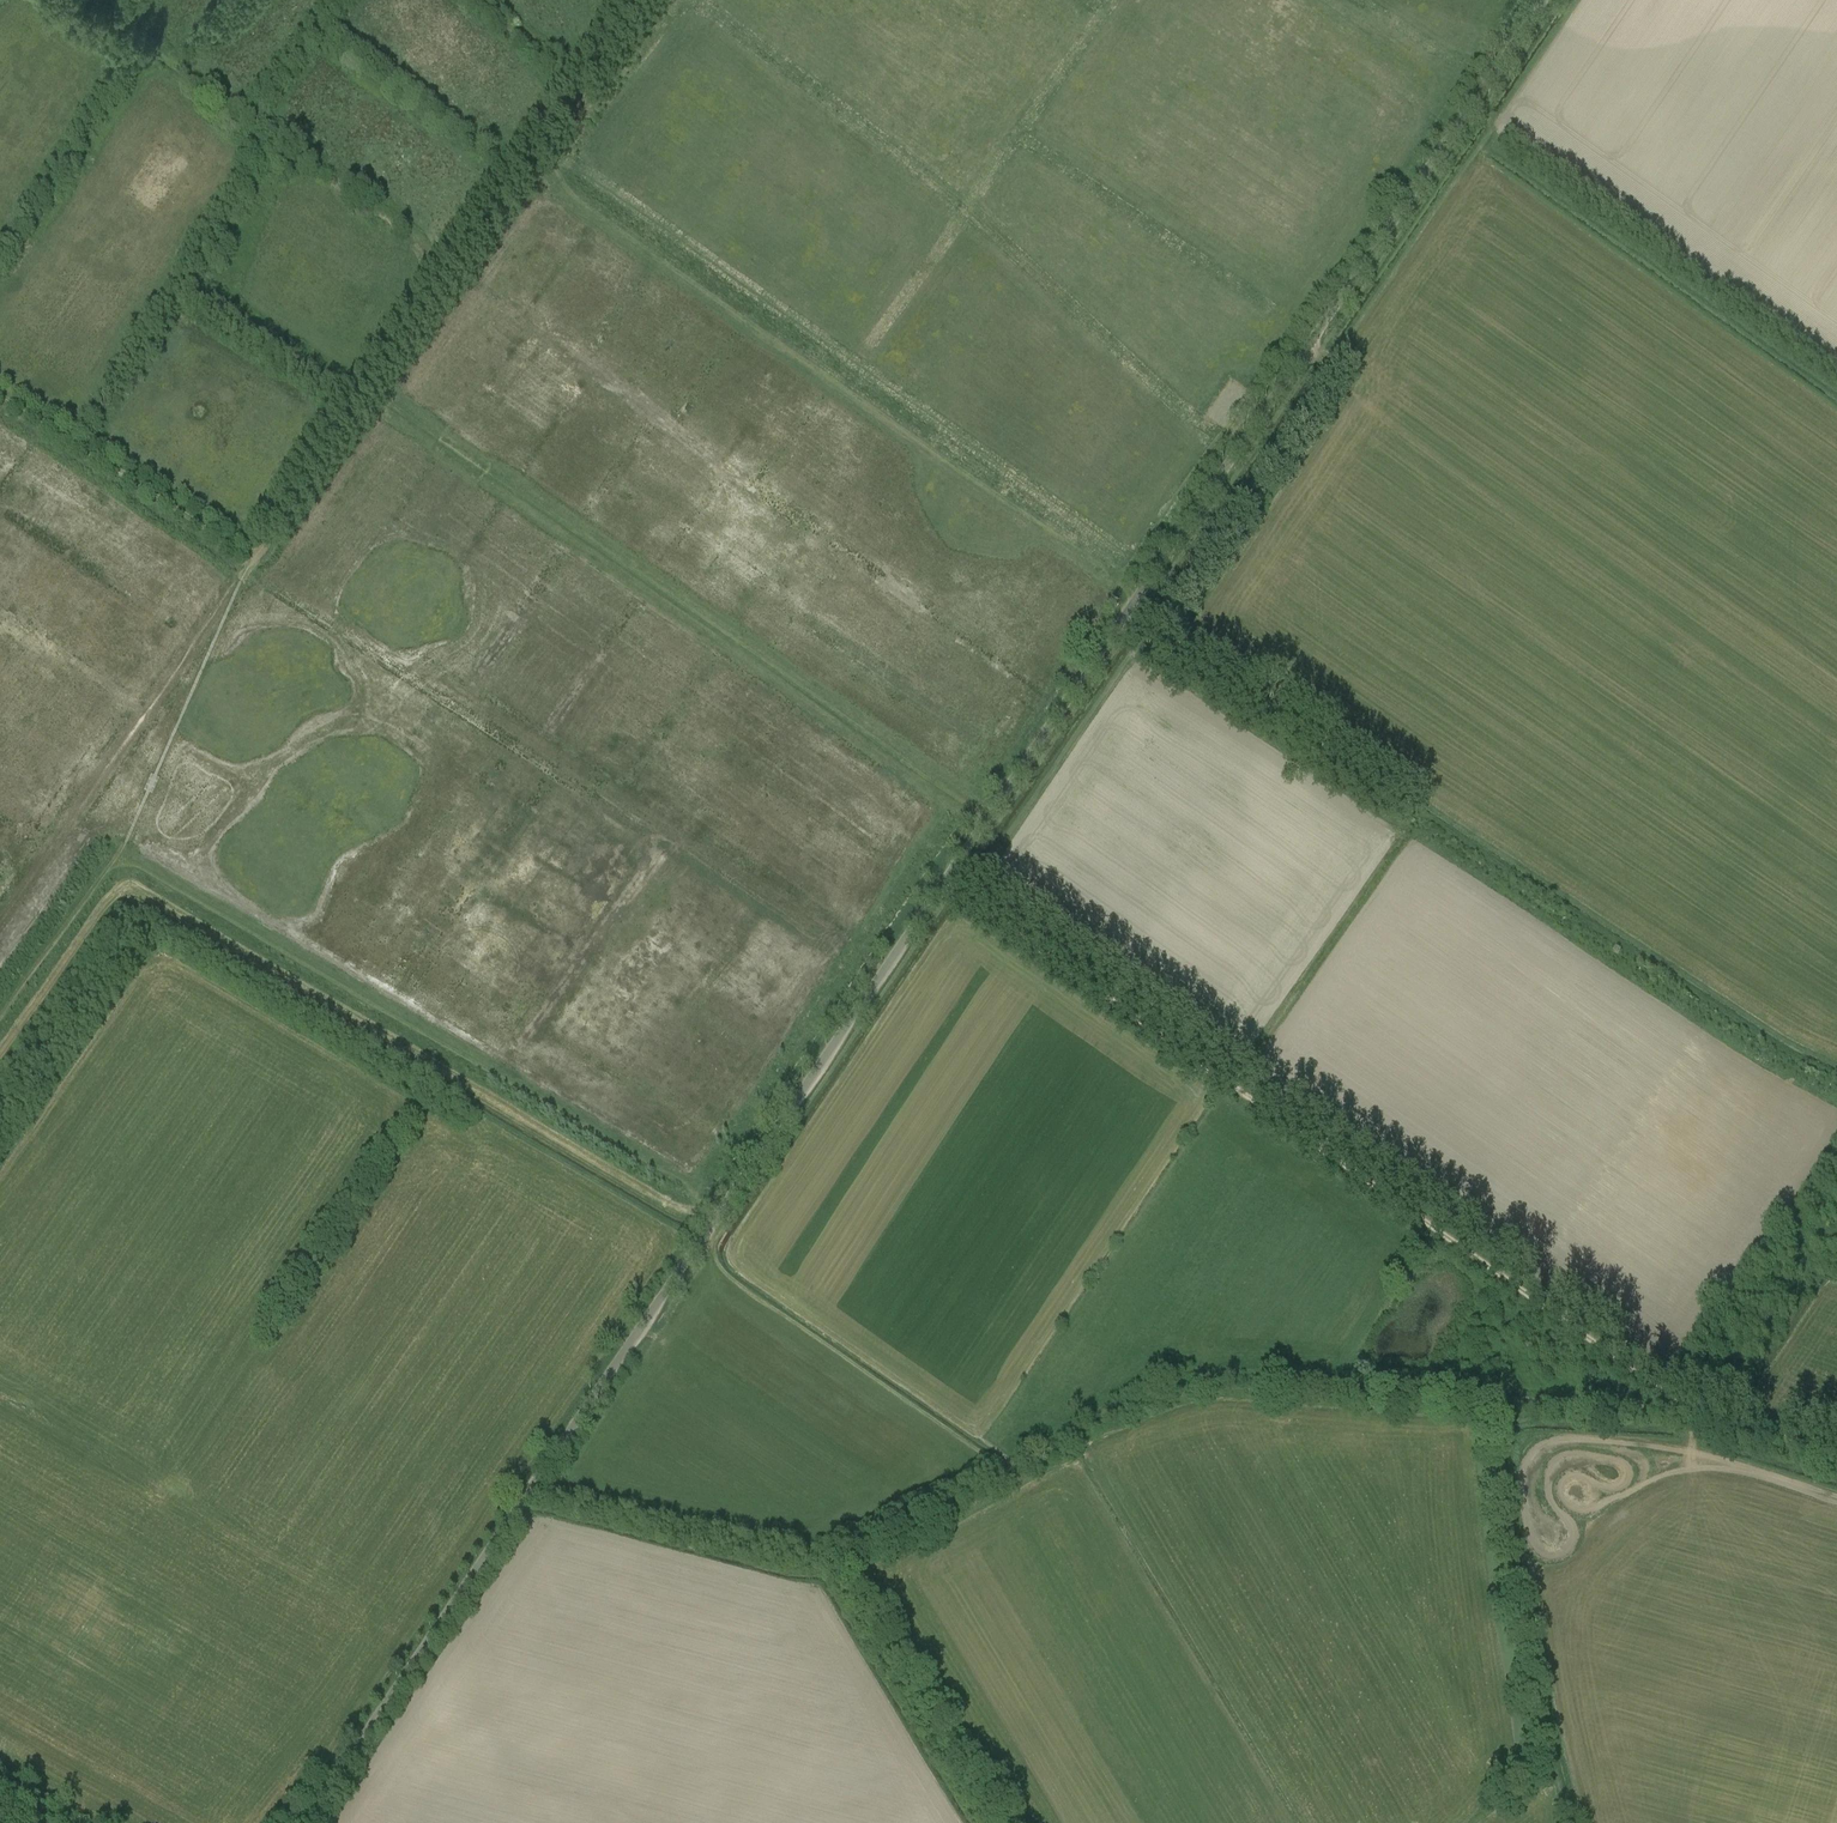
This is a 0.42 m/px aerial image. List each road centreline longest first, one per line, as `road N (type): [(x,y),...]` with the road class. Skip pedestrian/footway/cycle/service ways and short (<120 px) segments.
road 1 (unclassified): [(305,1822),(811,1085),(1534,0)]
road 2 (track): [(943,882),(1695,1401),(1836,1450)]
road 3 (track): [(373,390),(650,0)]
road 4 (track): [(0,395),(254,559)]
road 5 (track): [(254,559),(373,390)]

